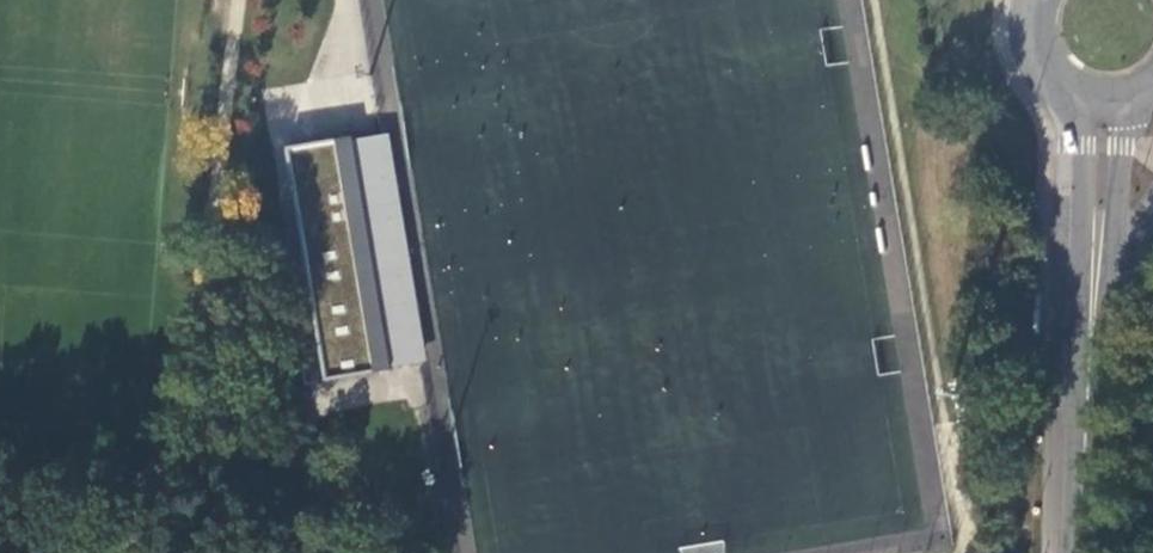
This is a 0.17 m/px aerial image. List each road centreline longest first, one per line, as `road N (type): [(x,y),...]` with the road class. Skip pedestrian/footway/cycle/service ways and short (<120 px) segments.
road 1 (tertiary): [(1084,552),(1112,92)]
road 2 (tertiary): [(1045,0),(1045,43),(1055,63),(1071,79),(1112,92)]

